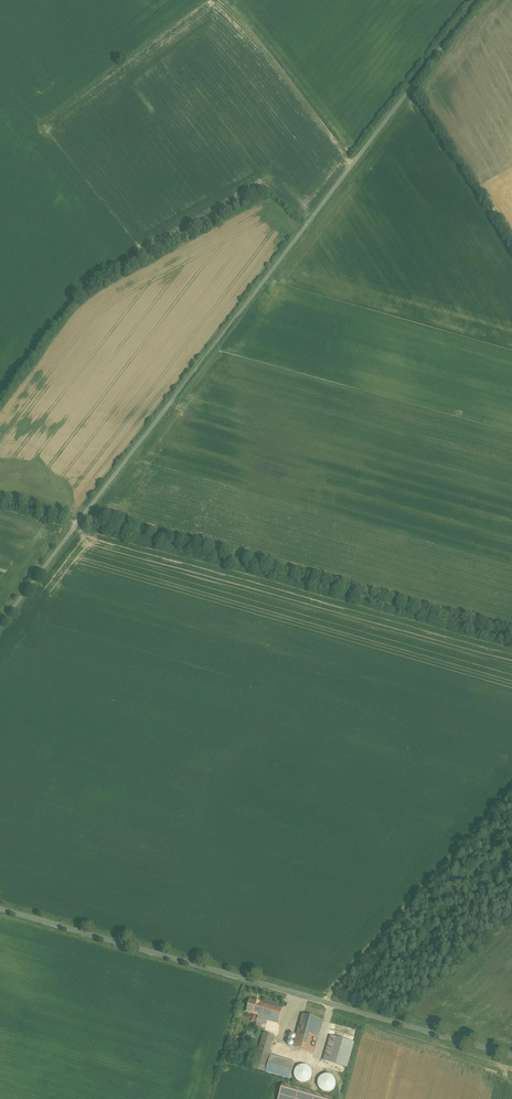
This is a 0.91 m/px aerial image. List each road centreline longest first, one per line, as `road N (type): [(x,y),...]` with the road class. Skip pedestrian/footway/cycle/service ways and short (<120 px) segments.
road 1 (unclassified): [(477,0),(0,625)]
road 2 (tertiary): [(511,1056),(0,905)]
road 3 (track): [(0,498),(511,634)]
road 4 (track): [(353,165),(228,0)]

